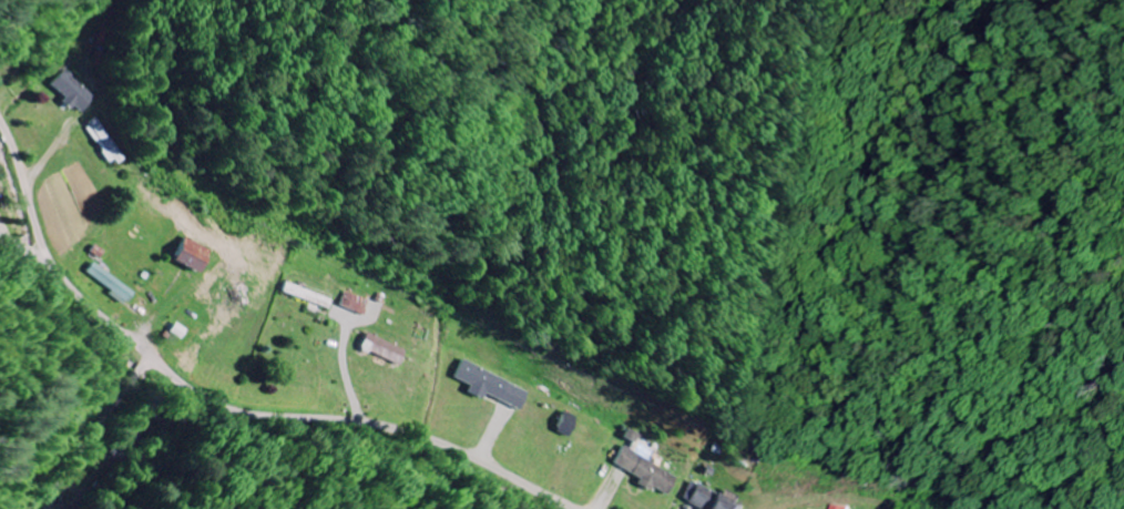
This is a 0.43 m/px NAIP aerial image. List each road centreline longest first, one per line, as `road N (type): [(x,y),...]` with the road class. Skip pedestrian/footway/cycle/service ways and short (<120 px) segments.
road 1 (residential): [(584,508),(422,434),(339,417),(254,413),(190,384),(58,264),(0,115)]
road 2 (residential): [(0,105),(42,78),(79,29),(103,16),(143,14),(165,51),(180,133),(227,181)]
road 3 (residential): [(52,508),(156,357)]

